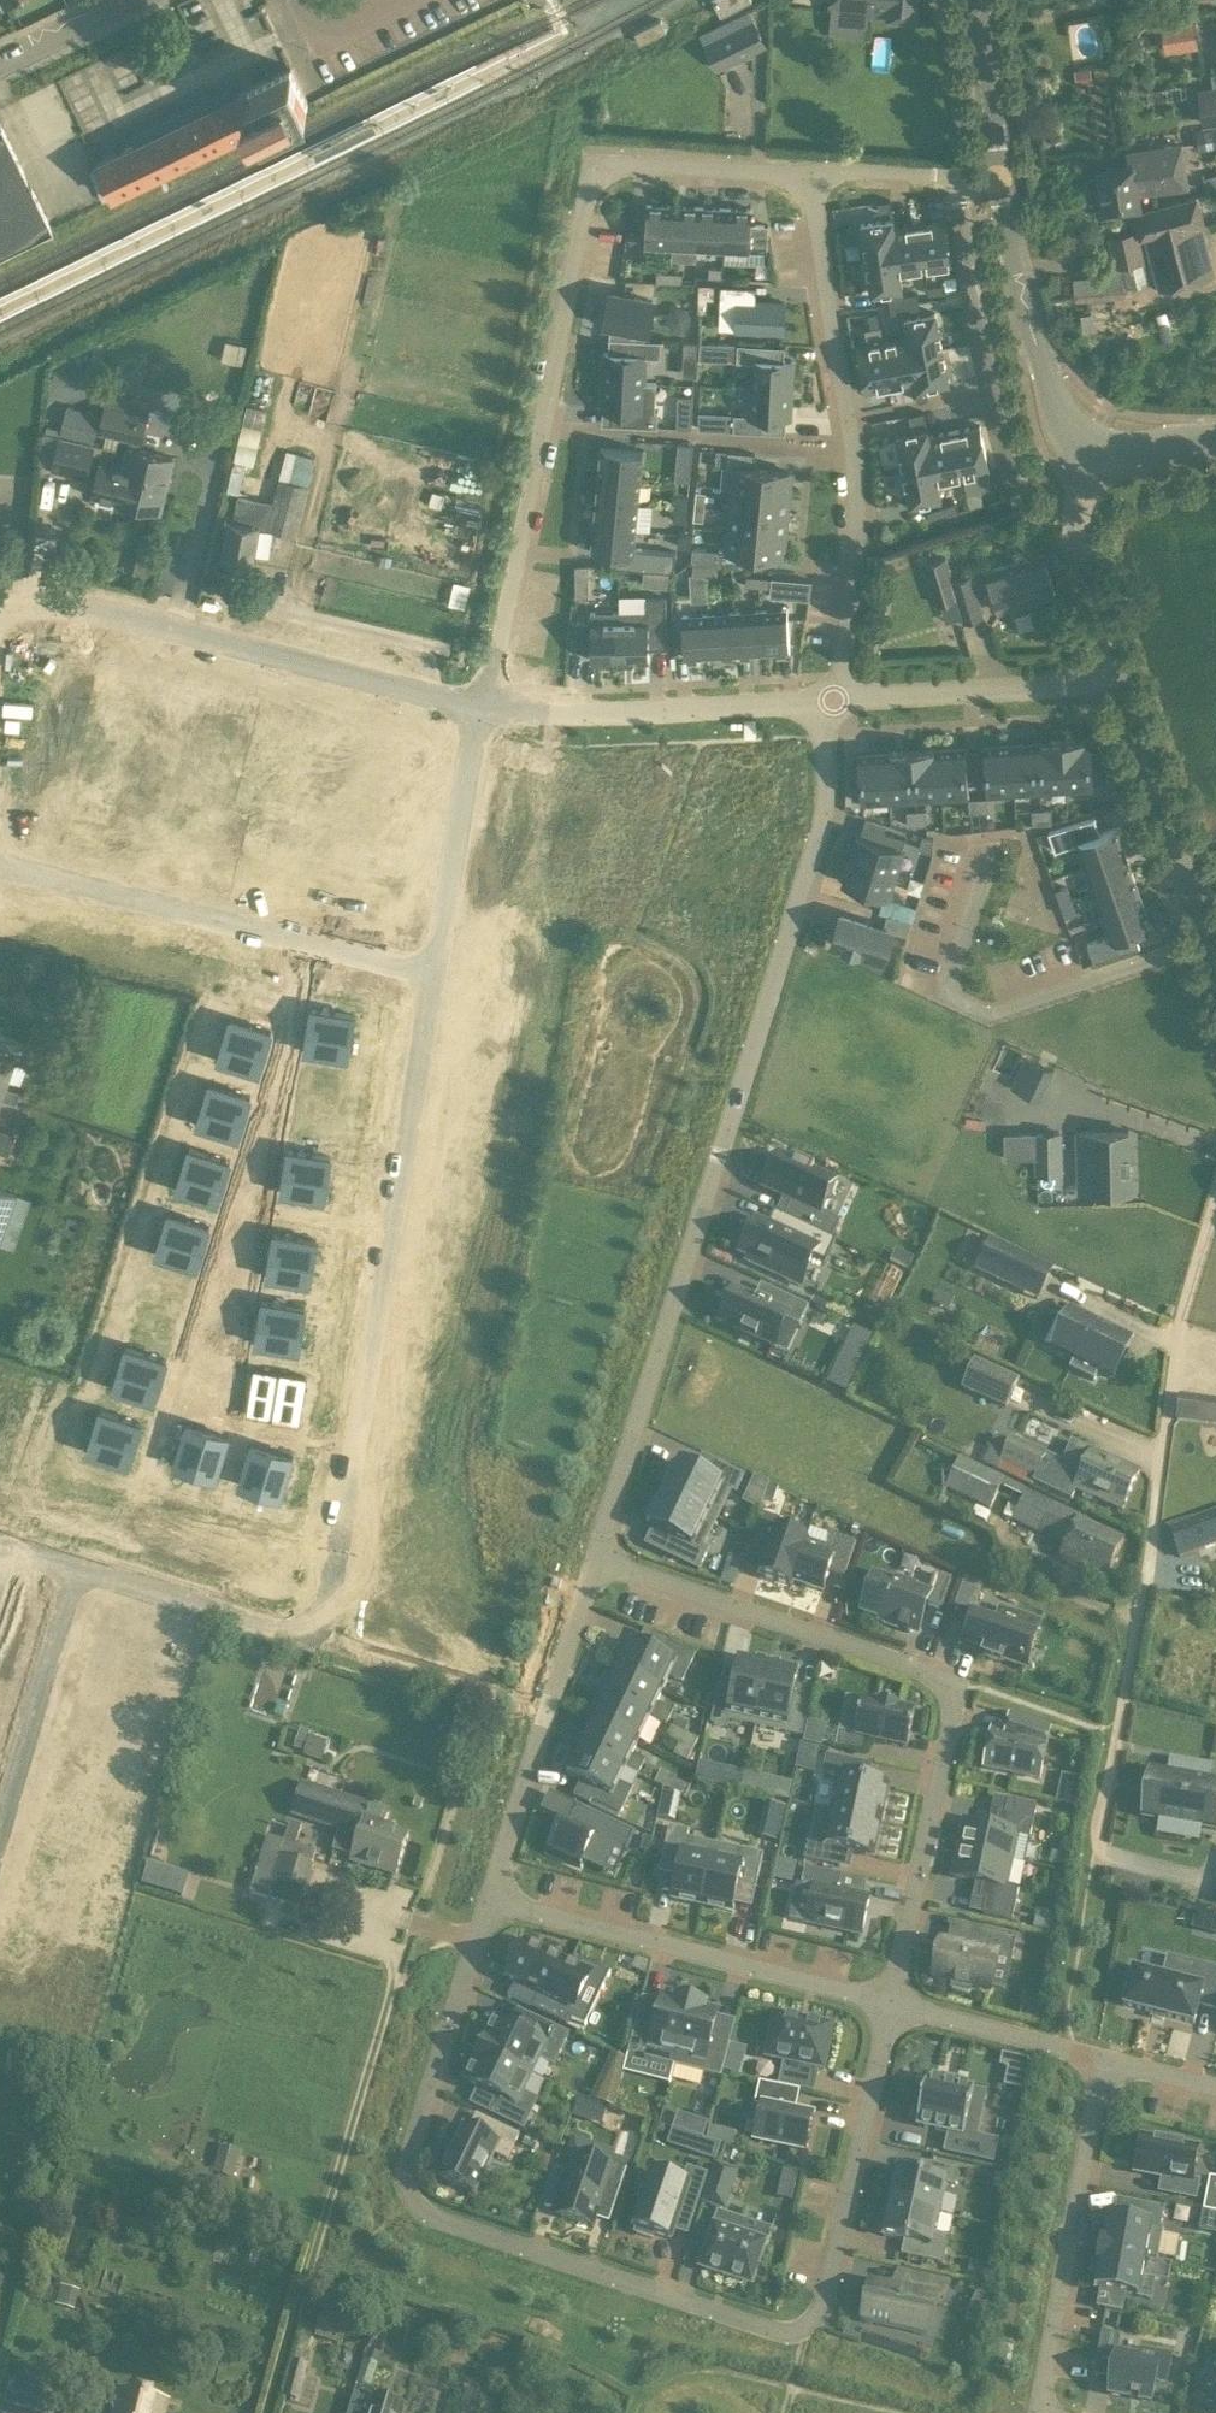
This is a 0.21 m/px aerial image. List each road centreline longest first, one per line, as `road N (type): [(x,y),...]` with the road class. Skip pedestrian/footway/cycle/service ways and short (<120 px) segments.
road 1 (residential): [(890,2004),(822,2310),(797,2332),(771,2330),(435,2220),(415,2200),(407,2162),(491,1901)]
road 2 (residential): [(433,974),(330,1608),(306,1631),(279,1630),(82,1569)]
road 3 (residential): [(593,1558),(827,802),(833,701)]
road 4 (track): [(1067,2005),(1185,1311),(1215,1203)]
road 5 (residential): [(811,175),(632,164),(600,174),(588,187),(485,709)]
road 6 (residential): [(593,1558),(952,1687),(953,1711),(890,2004)]
road 7 (residential): [(811,175),(858,540),(833,701)]
road 8 (track): [(269,2412),(393,1987),(367,1909)]
road 9 (residential): [(0,865),(433,974)]
road 10 (residential): [(434,693),(81,607),(0,605)]
road 11 (residential): [(991,851),(949,987),(953,998),(987,1014),(1207,941)]
road 12 (residential): [(491,1901),(890,2004)]
road 13 (residential): [(1037,2412),(1102,2060)]
road 14 (residential): [(491,1901),(593,1558)]
road 15 (residential): [(833,701),(605,715),(485,709)]
road 16 (residential): [(957,176),(976,323),(1014,487)]
road 17 (tertiary): [(1093,444),(1056,410),(1024,304),(1006,180)]
road 18 (residential): [(1115,676),(833,701)]
road 19 (unclassified): [(1207,941),(1115,676)]
road 20 (residential): [(0,1832),(82,1569)]
road 21 (residential): [(485,709),(433,974)]
road 22 (unclassified): [(1115,676),(1077,543),(1093,444)]
road 23 (residential): [(890,2004),(1102,2060)]
road 24 (unclassified): [(213,595),(419,642)]
road 25 (tertiary): [(1006,180),(980,0)]
road 26 (residential): [(957,176),(845,165),(811,175)]
road 27 (tertiary): [(0,63),(130,0)]
road 28 (tertiary): [(1215,435),(1122,449),(1093,444)]

